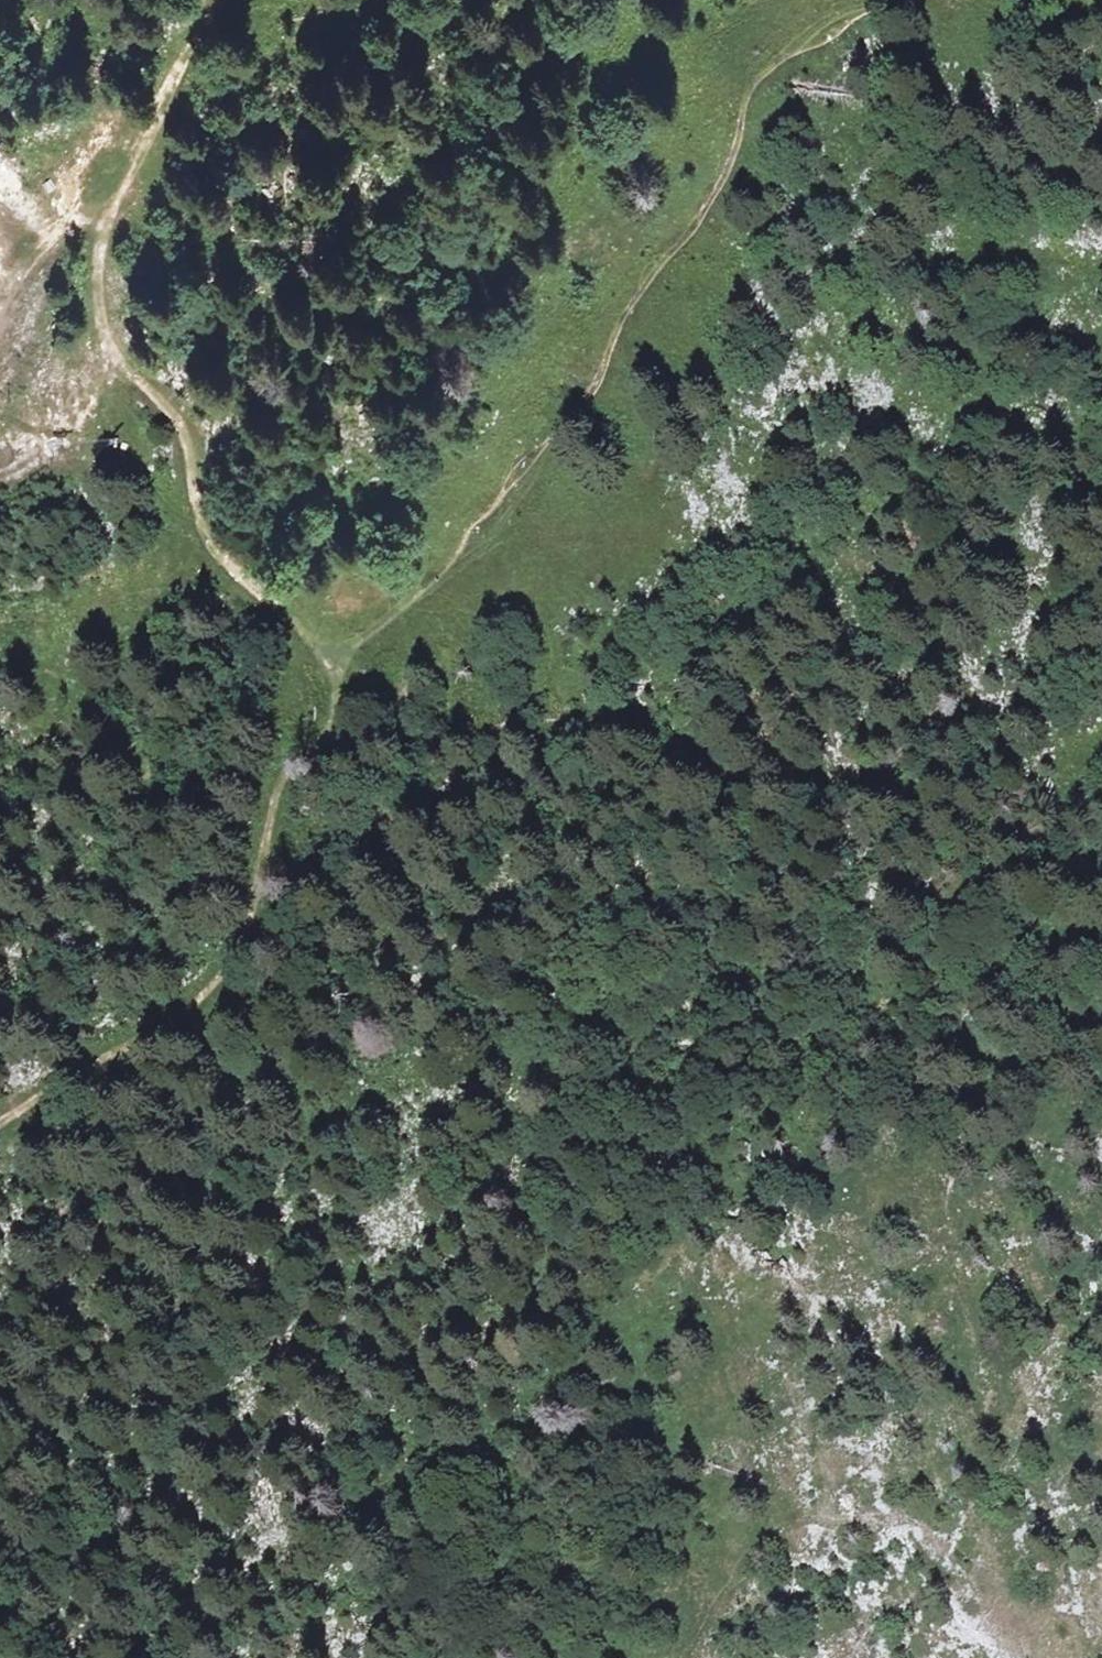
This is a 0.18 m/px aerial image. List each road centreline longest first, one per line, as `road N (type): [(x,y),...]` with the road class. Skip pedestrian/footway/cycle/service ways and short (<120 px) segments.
road 1 (track): [(336,667),(216,551),(175,413),(107,331),(107,221),(120,173),(223,0)]
road 2 (track): [(0,1123),(195,982),(336,667)]

